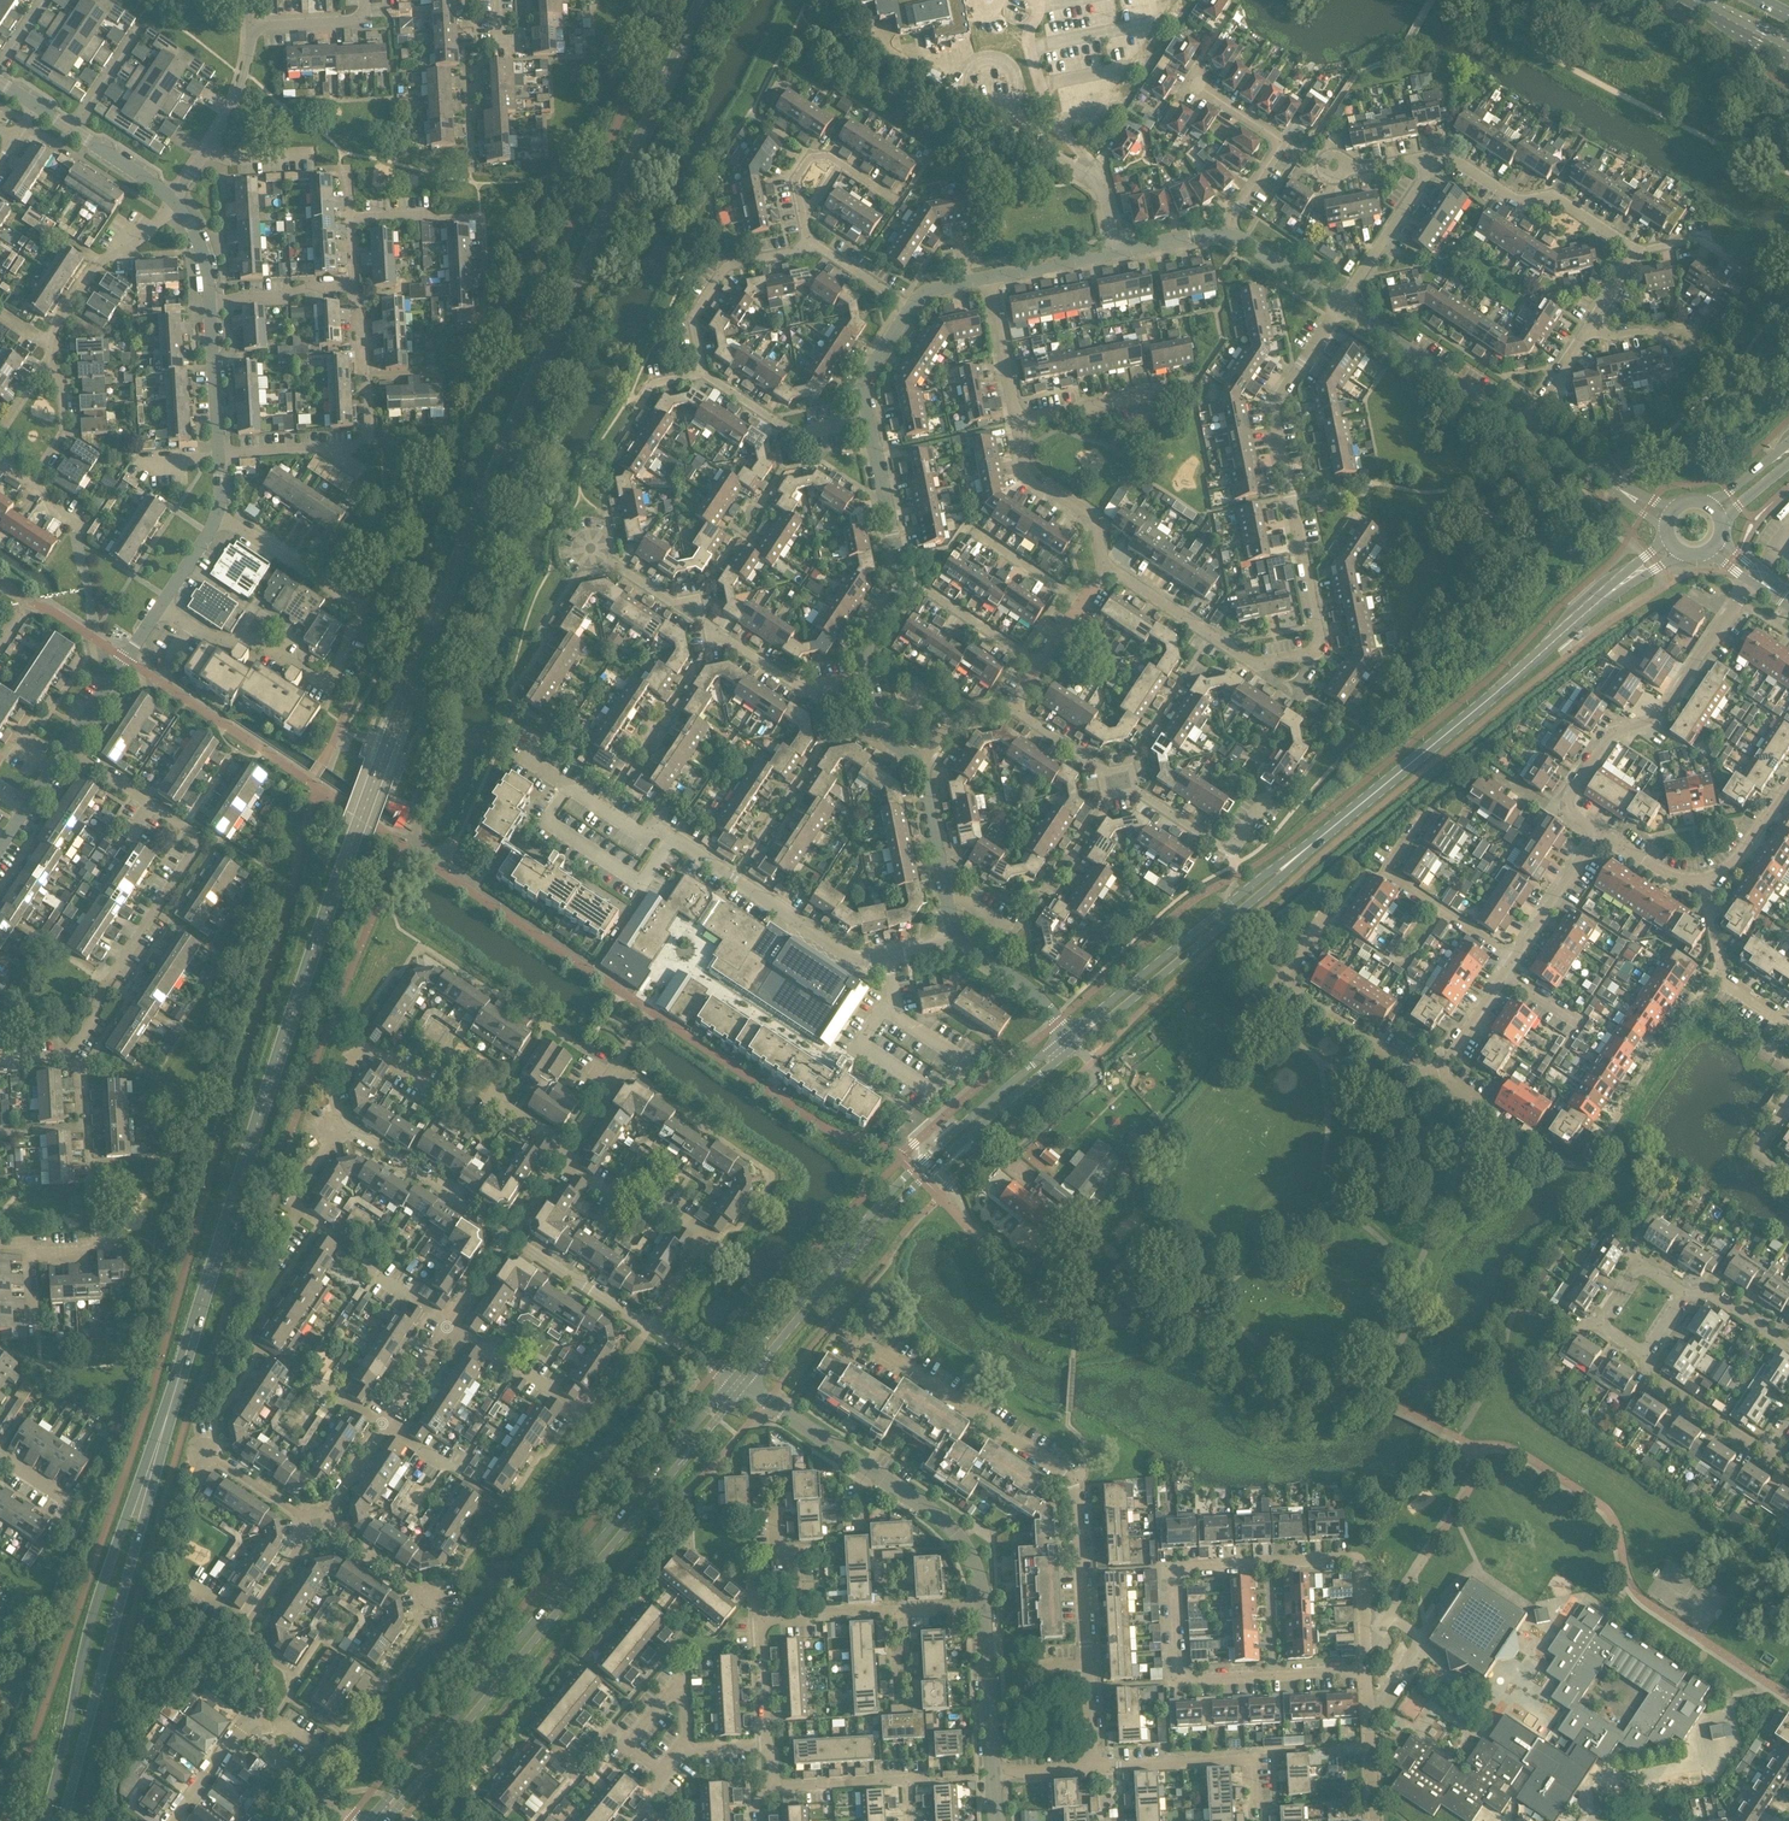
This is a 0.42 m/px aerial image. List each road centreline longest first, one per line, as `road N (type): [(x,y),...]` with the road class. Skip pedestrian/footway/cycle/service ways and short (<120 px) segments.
road 1 (secondary): [(144,1488),(392,723),(704,0)]
road 2 (tertiary): [(734,1378),(369,1820)]
road 3 (tertiary): [(387,1820),(744,1384)]
road 4 (residential): [(541,733),(524,759),(642,837),(662,832),(845,954),(862,959),(952,944)]
road 5 (residential): [(1093,1768),(1076,1489),(1063,1472),(908,1369)]
road 6 (tertiary): [(1069,1035),(913,1169),(734,1378)]
road 7 (tertiary): [(744,1384),(922,1178),(1078,1045)]
road 8 (residential): [(0,1060),(71,1051),(196,841),(66,750)]
road 9 (residential): [(217,515),(362,607),(326,682),(241,629),(228,651),(160,606)]
road 10 (tertiary): [(1298,855),(1629,579)]
road 11 (residential): [(1320,650),(1274,408),(1342,304)]
road 12 (secondary): [(144,1488),(125,1516),(92,1613),(44,1820)]
road 13 (secondary): [(63,1820),(143,1522),(144,1488)]
road 14 (residential): [(1012,707),(1229,851),(1271,790)]
road 15 (residential): [(868,675),(794,684),(589,548)]
road 16 (residential): [(1365,1670),(1175,1675),(1171,1569)]
road 17 (residential): [(1171,1569),(1350,1559),(1361,1568),(1365,1670)]
road 18 (tertiary): [(1298,855),(1069,1035)]
road 19 (tertiary): [(1078,1045),(1298,855)]
road 20 (residential): [(1446,1060),(1414,1065),(1391,1057),(1279,982),(1324,916)]
road 21 (residential): [(868,675),(866,643),(900,583),(869,421)]
road 22 (residential): [(1563,807),(1607,738),(1661,715),(1728,616)]
road 23 (residential): [(349,223),(482,216),(488,326)]
road 24 (residential): [(1640,250),(1554,197),(1524,203),(1439,156)]
road 25 (residential): [(1517,955),(1386,871),(1424,813)]
road 26 (residential): [(1093,1768),(1255,1758),(1256,1817)]
road 27 (residential): [(1525,427),(1342,304)]
road 28 (residential): [(1229,233),(1280,146),(1196,83)]
road 29 (residential): [(318,448),(354,445),(368,427),(352,282)]
road 30 (residential): [(700,372),(691,319),(726,266),(807,243)]
road 31 (residential): [(508,1235),(341,1129)]
road 32 (residential): [(983,1607),(975,1565),(953,1531),(867,1469)]
road 33 (residential): [(869,421),(797,433),(700,372)]
road 34 (residential): [(797,1618),(983,1607)]
road 35 (residential): [(1106,569),(1102,524),(1033,480),(1017,424)]
road 36 (residential): [(911,1820),(909,1779),(766,1786)]
road 37 (residential): [(1646,1355),(1600,1323),(1639,1265),(1685,1296)]
road 38 (residential): [(952,944),(925,765)]
road 39 (residential): [(1342,304),(1439,156)]
road 40 (residential): [(1783,1021),(1723,982),(1703,879)]
road 41 (residential): [(1254,664),(1106,569)]
road 42 (residential): [(66,750),(160,606)]
road 43 (residential): [(341,1129),(334,1091),(361,1049),(431,1087)]
road 44 (residential): [(650,1325),(508,1235)]
road 45 (residential): [(992,1774),(983,1607)]
road 46 (residential): [(650,1325),(707,1235),(656,1203)]
road 47 (residential): [(1768,1452),(1649,1374),(1646,1355)]
road 48 (residential): [(341,1129),(325,1142),(290,1205),(299,1211),(267,1258)]
road 49 (residential): [(576,1408),(448,1324)]
road 50 (residential): [(219,454),(210,302)]
road 51 (residential): [(1374,1820),(1365,1670)]
road 52 (residential): [(1069,1035),(1029,990),(952,944)]
road 53 (residential): [(867,1469),(744,1384)]
road 54 (residential): [(1017,424),(989,278)]
road 55 (residential): [(1517,955),(1596,831)]
road 56 (residential): [(569,1148),(619,1071),(576,1044)]
road 57 (residential): [(316,1524),(434,1601)]
road 58 (residential): [(538,1820),(610,1731),(628,1747)]
road 59 (residential): [(264,1725),(239,1729),(172,1820)]
road 60 (residential): [(32,483),(65,430),(60,377),(46,364)]
road 61 (residential): [(1703,879),(1730,865),(1788,779)]
road 62 (residential): [(316,1524),(204,1451)]
road 63 (residential): [(929,592),(1041,665)]
road 64 (residential): [(1342,304),(1229,233)]
road 65 (residential): [(688,1750),(684,1697),(668,1697),(628,1747)]
road 66 (residential): [(350,1818),(273,1755),(264,1725)]
road 67 (residential): [(989,278),(1117,252)]
road 68 (residential): [(1080,603),(972,532)]
road 69 (residential): [(208,148),(236,100),(250,28)]
road 70 (residential): [(250,28),(351,22),(366,0)]
road 71 (residential): [(764,1748),(758,1621)]
road 72 (residential): [(1140,405),(1017,424)]
road 73 (residential): [(73,130),(141,26)]
road 74 (residential): [(869,421),(867,374),(910,310)]
road 75 (residential): [(172,203),(73,130)]
road 76 (residential): [(910,310),(807,243)]
road 77 (residential): [(316,1524),(248,1624)]
road 78 (residential): [(1788,1347),(1705,1293),(1685,1296)]

